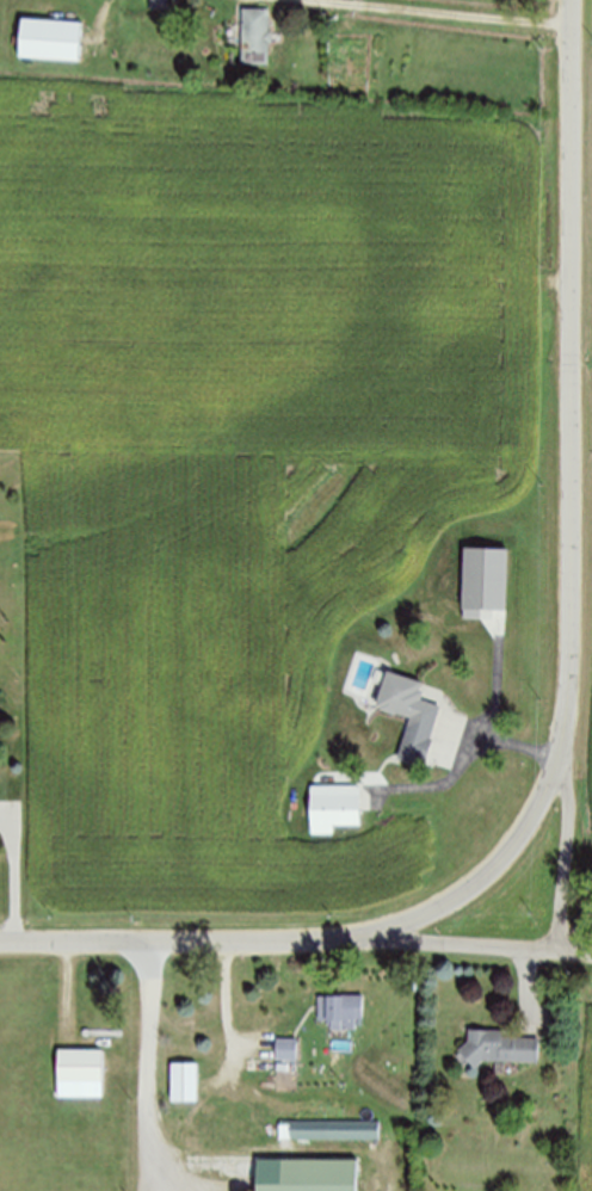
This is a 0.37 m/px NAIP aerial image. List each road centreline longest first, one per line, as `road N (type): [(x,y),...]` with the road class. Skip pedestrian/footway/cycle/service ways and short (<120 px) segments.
road 1 (tertiary): [(0,942),(351,937),(400,925),(470,890),(543,802),(566,755),(571,711),(575,0)]
road 2 (residential): [(591,953),(351,937)]
road 3 (residential): [(561,950),(573,832),(566,755)]

